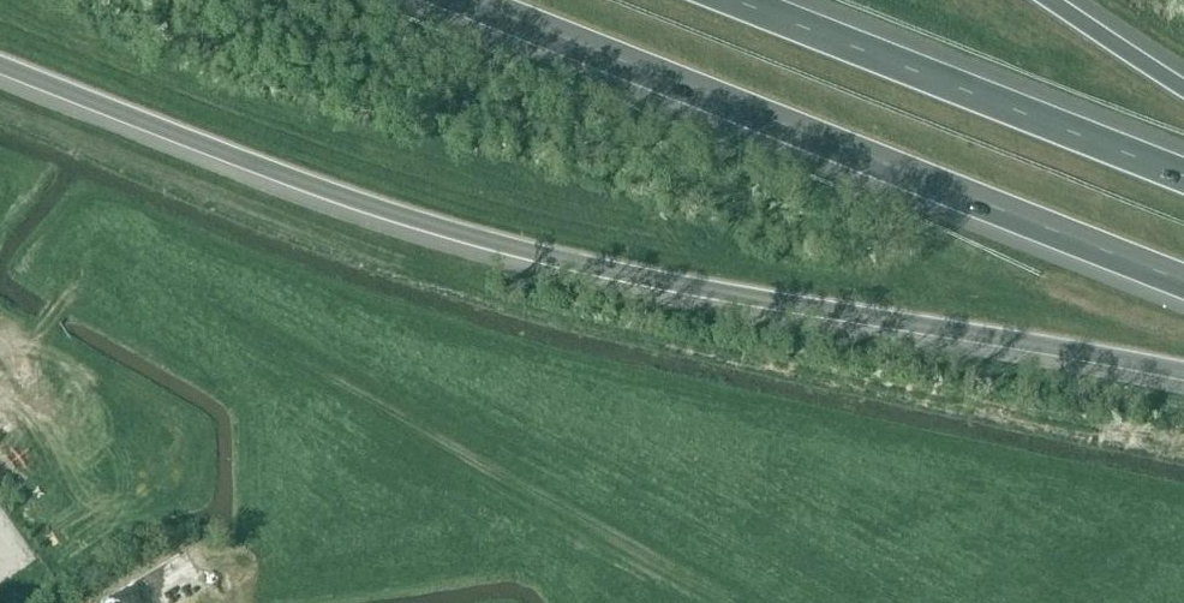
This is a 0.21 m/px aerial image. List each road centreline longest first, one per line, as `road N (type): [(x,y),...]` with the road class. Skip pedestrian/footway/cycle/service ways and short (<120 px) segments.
road 1 (motorway): [(0,65),(308,186),(574,264),(1183,372)]
road 2 (motorway): [(467,0),(1183,281)]
road 3 (motorway): [(1183,176),(735,0)]
road 4 (motorway): [(1183,89),(1048,0)]

